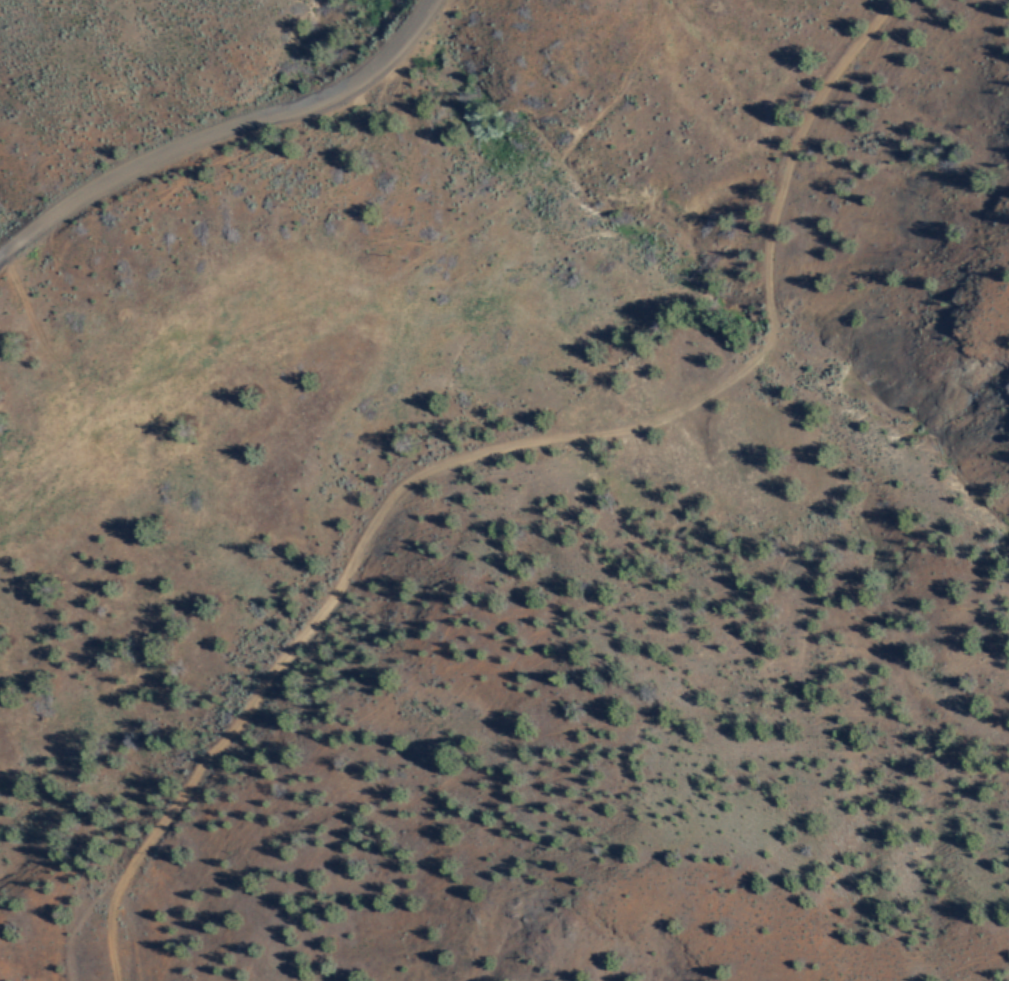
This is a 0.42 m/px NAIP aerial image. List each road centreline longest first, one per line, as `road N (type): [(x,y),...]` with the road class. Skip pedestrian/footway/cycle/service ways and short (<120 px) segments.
road 1 (residential): [(0,231),(312,0)]

